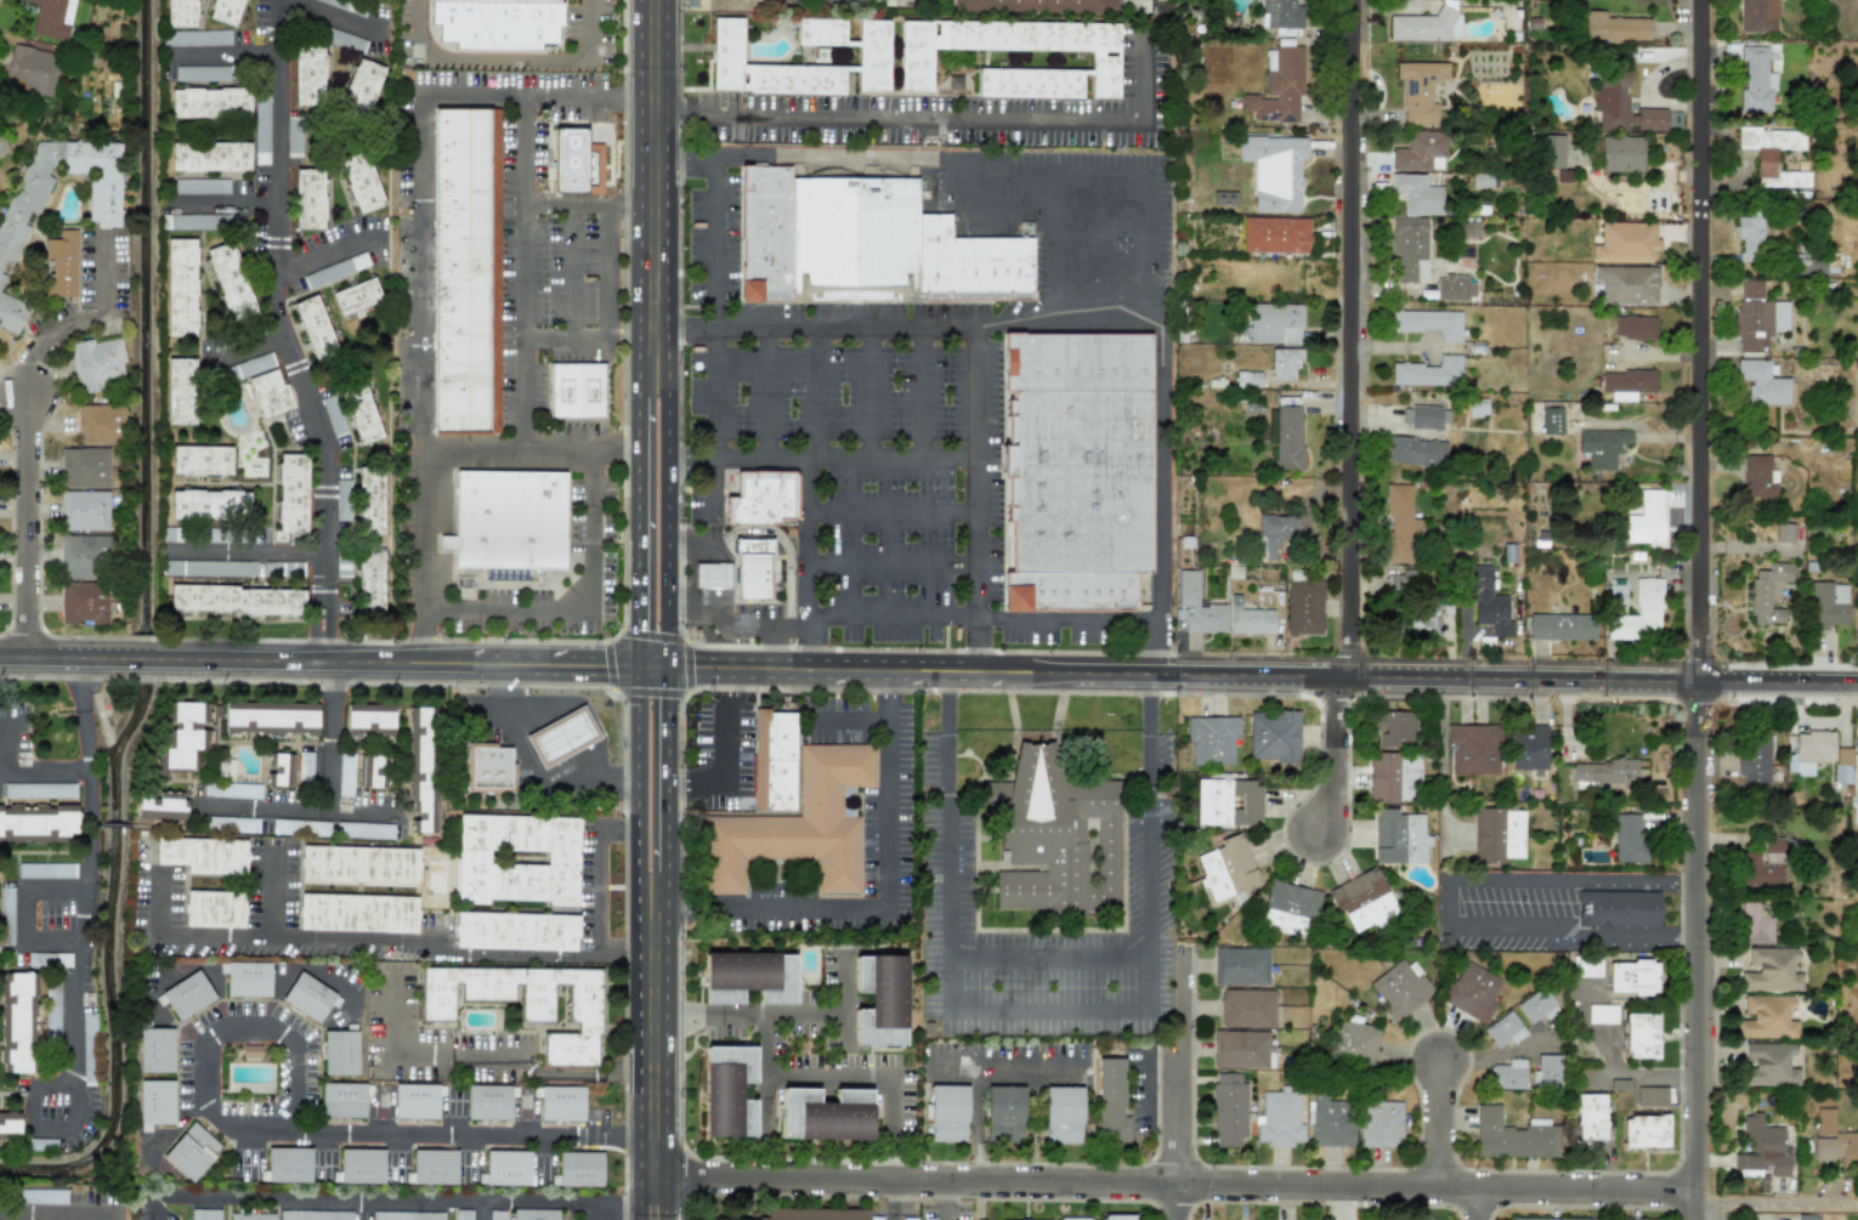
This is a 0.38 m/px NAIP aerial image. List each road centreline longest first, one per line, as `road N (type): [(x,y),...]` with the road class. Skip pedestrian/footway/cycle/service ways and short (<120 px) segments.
road 1 (residential): [(1698,1219),(1706,0)]
road 2 (tertiary): [(668,668),(1857,687)]
road 3 (residential): [(652,1184),(1698,1191)]
road 4 (residential): [(1346,680),(1356,0)]
road 5 (tertiary): [(0,656),(638,666)]
road 6 (residential): [(565,1205),(155,1198),(154,1219)]
road 7 (secondary): [(653,364),(653,0)]
road 8 (secondary): [(652,1219),(652,902)]
road 9 (secondary): [(668,668),(669,388),(653,364)]
road 10 (residential): [(1177,1219),(1178,949)]
road 11 (secondary): [(638,397),(638,666)]
road 12 (residential): [(28,657),(29,395)]
road 13 (secondary): [(638,666),(636,869),(652,902)]
road 14 (secondary): [(668,872),(668,668)]
road 15 (residential): [(1346,680),(1338,783),(1320,832)]
road 16 (residential): [(1438,1188),(1439,1048)]

